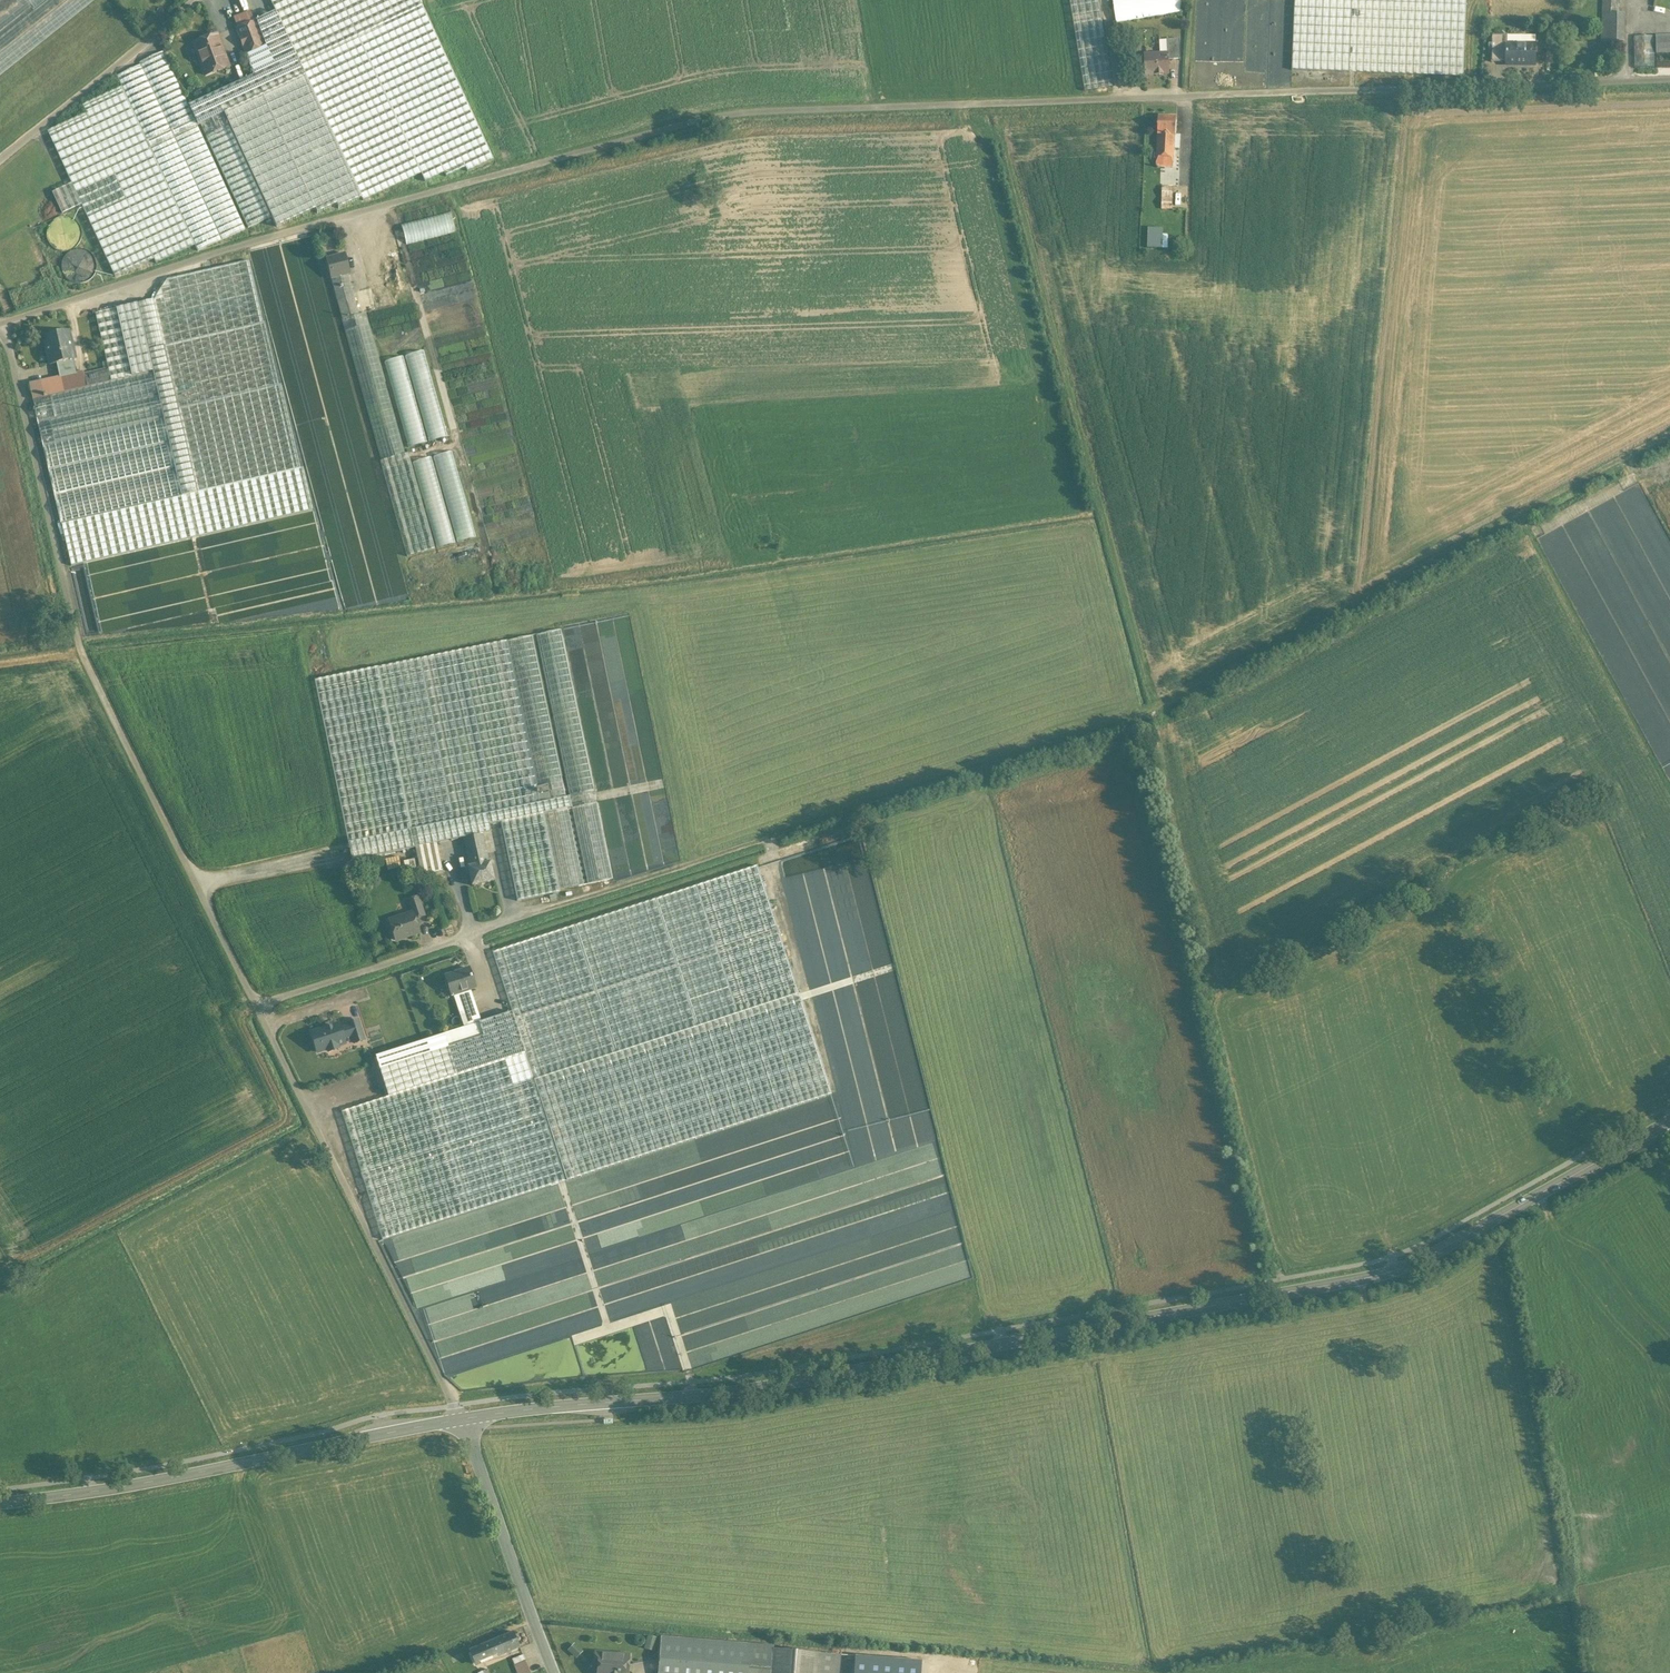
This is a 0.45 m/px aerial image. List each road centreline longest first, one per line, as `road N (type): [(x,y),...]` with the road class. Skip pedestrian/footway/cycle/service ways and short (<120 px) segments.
road 1 (unclassified): [(0,323),(384,203),(707,117),(1669,79)]
road 2 (secondary): [(1669,1125),(1437,1252),(1369,1278),(781,1386),(461,1421)]
road 3 (track): [(451,1403),(81,653),(2,322)]
road 4 (secondary): [(461,1421),(137,1487),(0,1504)]
road 5 (residential): [(461,1421),(557,1672)]
road 6 (unclassified): [(0,162),(192,0)]

